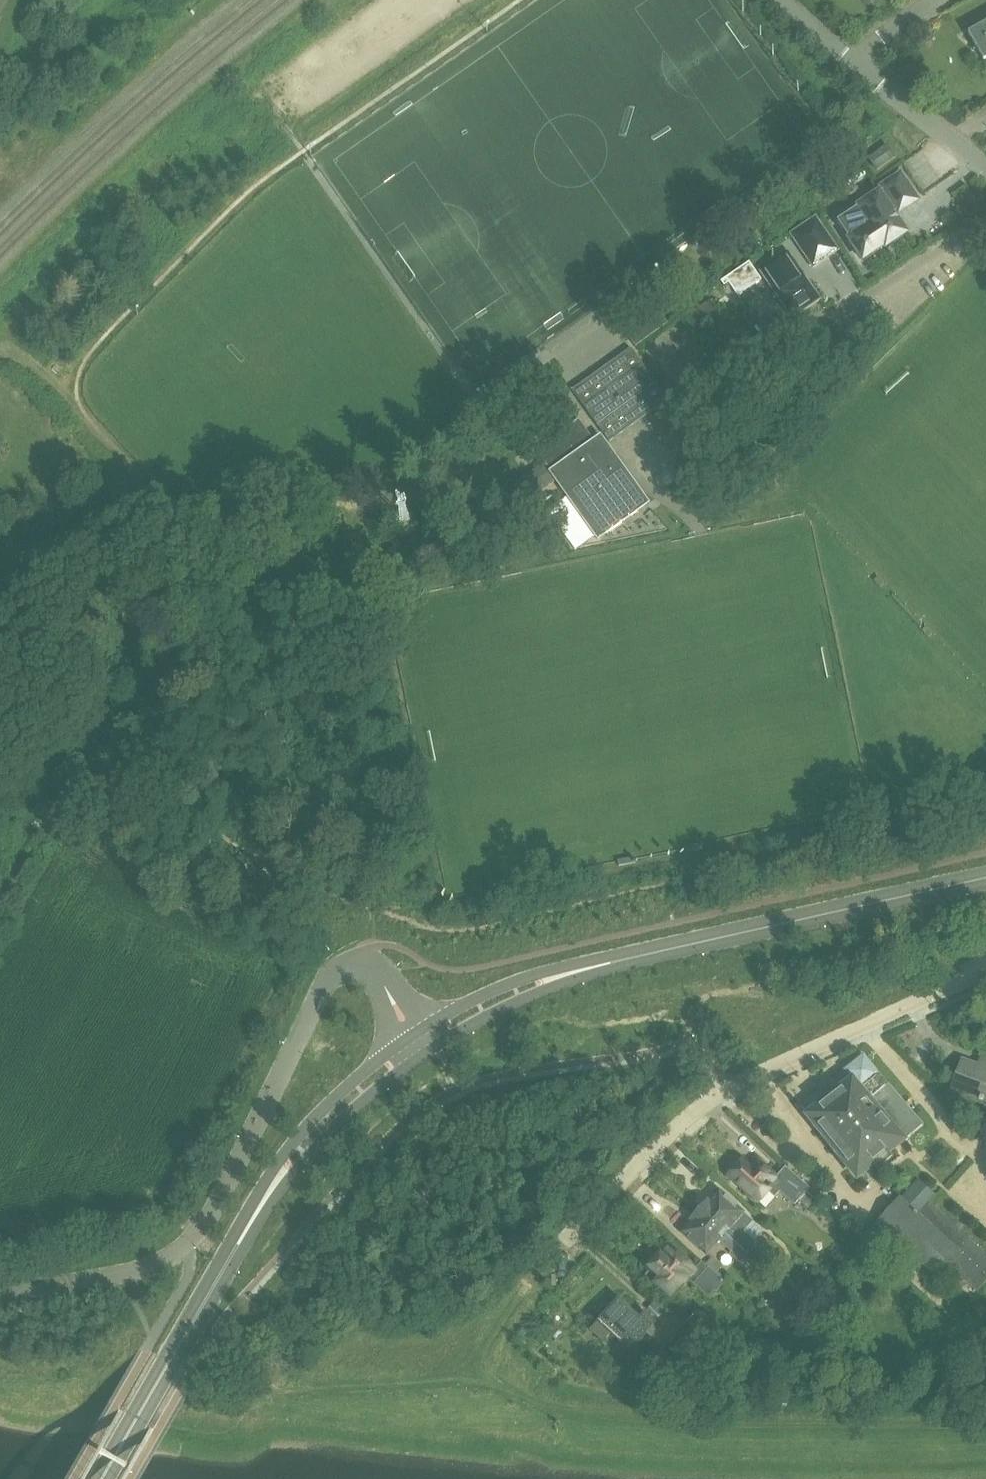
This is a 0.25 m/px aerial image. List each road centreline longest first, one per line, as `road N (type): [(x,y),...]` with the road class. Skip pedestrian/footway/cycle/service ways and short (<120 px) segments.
road 1 (unclassified): [(0,1297),(135,1271),(188,1244),(211,1216),(322,986),(340,971),(375,976),(420,1029)]
road 2 (residential): [(573,1243),(689,1118),(985,969)]
road 3 (tertiary): [(672,949),(985,878)]
road 4 (tertiary): [(420,1029),(349,1085),(295,1141),(237,1247)]
road 5 (track): [(221,561),(0,743)]
road 6 (tertiary): [(237,1247),(345,1116),(437,1045)]
road 7 (tertiary): [(103,1478),(237,1247)]
road 8 (tertiary): [(672,949),(527,978),(420,1029)]
road 9 (tertiary): [(437,1045),(538,992),(672,949)]
road 10 (unclassified): [(985,168),(857,59)]

